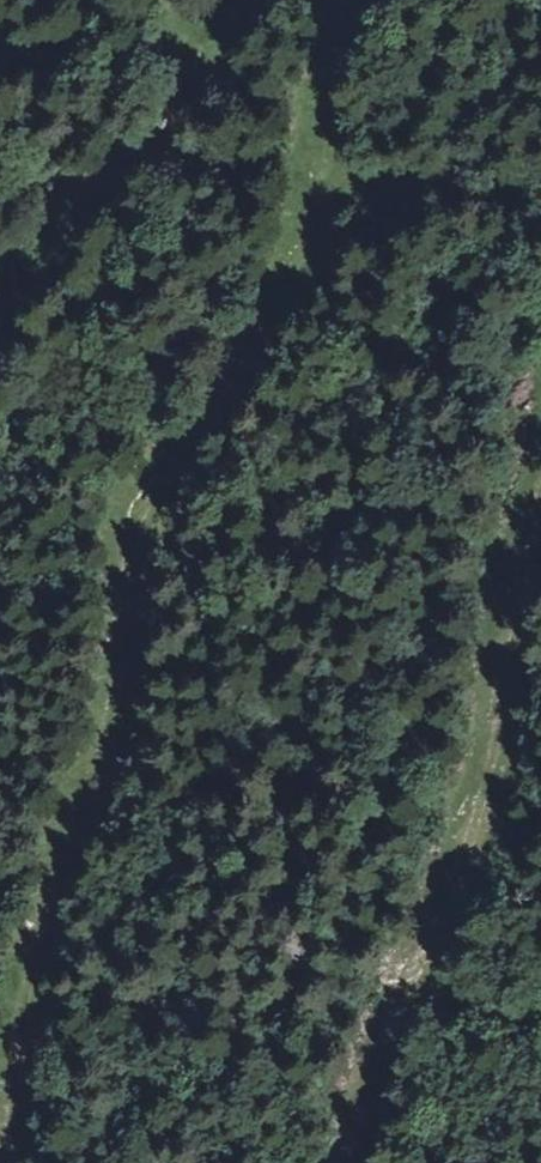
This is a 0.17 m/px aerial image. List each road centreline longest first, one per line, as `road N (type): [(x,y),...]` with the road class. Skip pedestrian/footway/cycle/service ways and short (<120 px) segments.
road 1 (track): [(335,0),(285,287),(148,506),(9,1162)]
road 2 (track): [(338,1162),(488,783),(540,534)]
road 3 (track): [(0,316),(232,0)]

